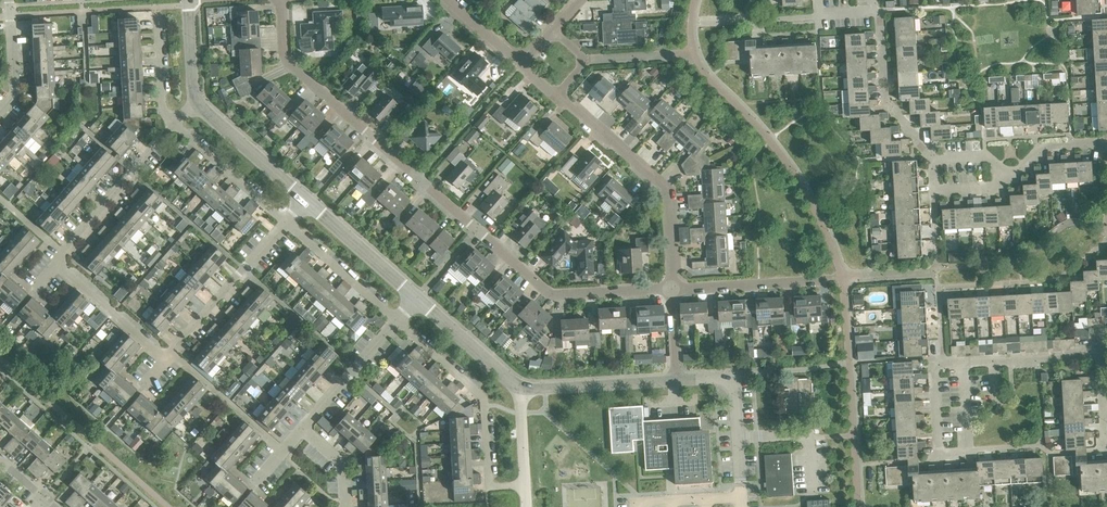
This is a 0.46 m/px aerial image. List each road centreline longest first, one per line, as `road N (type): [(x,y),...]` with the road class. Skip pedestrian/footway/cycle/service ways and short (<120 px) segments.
road 1 (residential): [(281,0),(284,60),(547,291),(669,289)]
road 2 (residential): [(669,289),(665,188),(553,90)]
road 3 (residential): [(524,485),(490,484),(483,397),(396,320)]
road 4 (residential): [(935,363),(939,456),(968,454),(964,362)]
road 5 (residential): [(56,265),(178,126)]
road 6 (residential): [(164,360),(284,220)]
road 7 (residential): [(669,289),(844,279)]
road 8 (residential): [(997,180),(934,190),(934,160),(998,157)]
road 9 (unclassified): [(676,381),(521,388)]
road 10 (unclassified): [(416,297),(302,199)]
road 11 (residential): [(396,320),(284,220)]
road 12 (residential): [(164,360),(56,265)]
road 13 (unclassified): [(302,199),(195,103)]
road 14 (residential): [(303,427),(396,320)]
road 15 (residential): [(284,220),(178,126)]
road 16 (unclassified): [(521,388),(416,297)]
road 17 (residential): [(964,362),(1095,352)]
road 18 (residential): [(178,126),(164,112),(158,8)]

